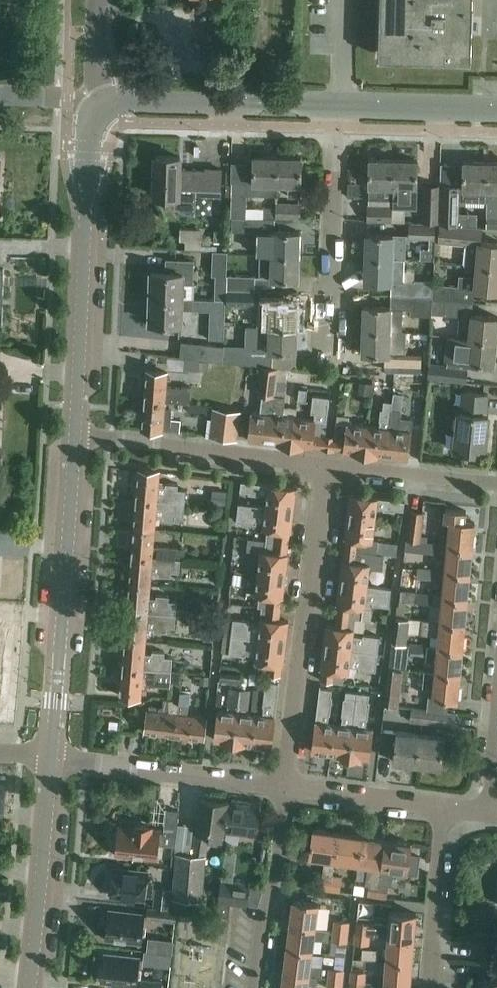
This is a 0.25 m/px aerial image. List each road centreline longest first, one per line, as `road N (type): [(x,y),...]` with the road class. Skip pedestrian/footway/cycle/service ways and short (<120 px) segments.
road 1 (tertiary): [(96,105),(88,123),(77,436)]
road 2 (residential): [(289,787),(327,467)]
road 3 (tertiary): [(77,436),(50,756)]
road 4 (residential): [(327,467),(77,436)]
road 5 (residential): [(289,787),(50,756)]
road 6 (residential): [(331,343),(334,105)]
road 7 (tertiary): [(96,105),(334,105)]
road 8 (tertiary): [(50,756),(31,987)]
road 9 (residential): [(263,987),(289,787)]
road 10 (residential): [(427,987),(441,807)]
road 11 (residential): [(496,488),(327,467)]
road 12 (tertiary): [(334,105),(496,110)]
road 13 (residential): [(441,807),(289,787)]

